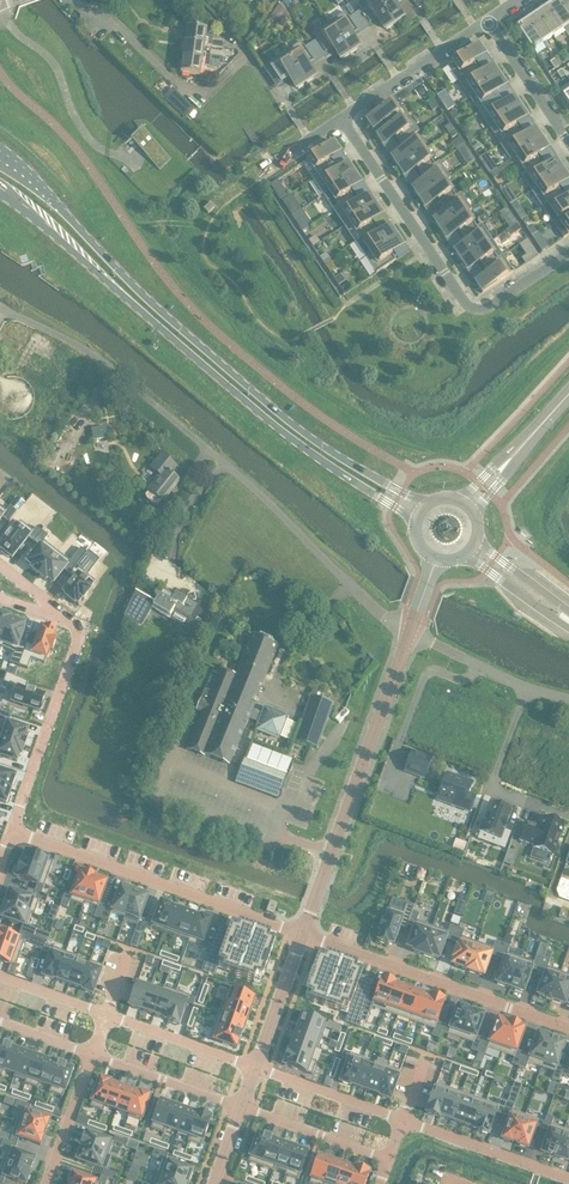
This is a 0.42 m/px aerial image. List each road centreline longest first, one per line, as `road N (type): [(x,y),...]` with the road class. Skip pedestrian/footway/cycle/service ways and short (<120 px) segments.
road 1 (secondary): [(425,506),(299,428),(0,157)]
road 2 (secondary): [(0,189),(295,441),(416,520)]
road 3 (unclassified): [(410,630),(97,357),(0,306)]
road 4 (residential): [(340,119),(468,307),(488,308),(568,254)]
road 5 (residential): [(410,630),(302,934)]
road 6 (residential): [(302,934),(12,831)]
road 7 (residential): [(568,1028),(302,934)]
road 8 (residential): [(12,831),(82,627)]
road 9 (residential): [(486,21),(340,119)]
road 10 (residential): [(403,1119),(568,1179)]
road 11 (unclassified): [(568,701),(525,689),(410,630)]
road 12 (residential): [(254,1067),(403,1119)]
road 13 (residential): [(106,1015),(254,1067)]
road 14 (residential): [(240,1108),(93,1055)]
road 15 (residential): [(240,1108),(387,1159)]
road 16 (residential): [(568,144),(486,21)]
road 17 (residential): [(302,934),(254,1067)]
road 18 (residential): [(93,1055),(47,1183)]
road 19 (secondary): [(466,555),(568,626)]

